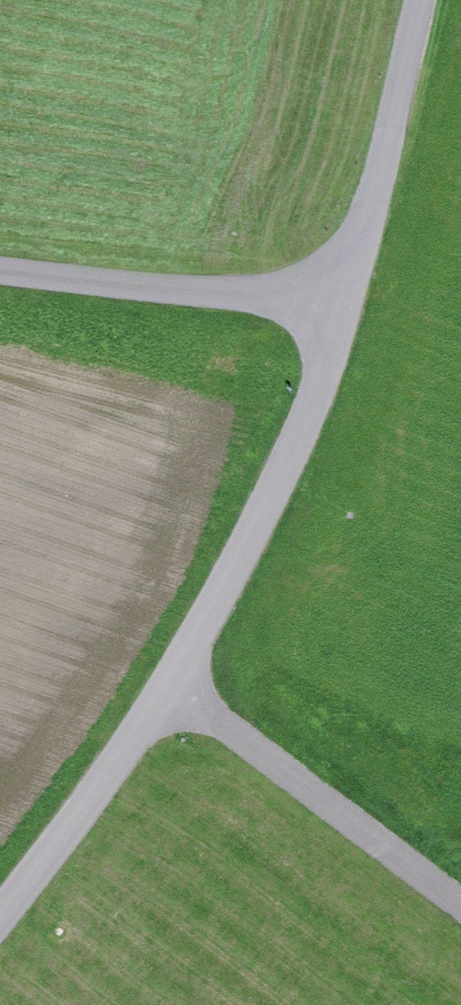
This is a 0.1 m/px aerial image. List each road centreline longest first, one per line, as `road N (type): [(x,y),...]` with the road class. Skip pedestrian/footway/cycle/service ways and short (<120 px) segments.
road 1 (unclassified): [(354,301),(255,552),(172,693),(0,914)]
road 2 (track): [(460,912),(172,693)]
road 3 (unclassified): [(0,266),(354,301)]
road 4 (unclassified): [(420,0),(354,301)]

